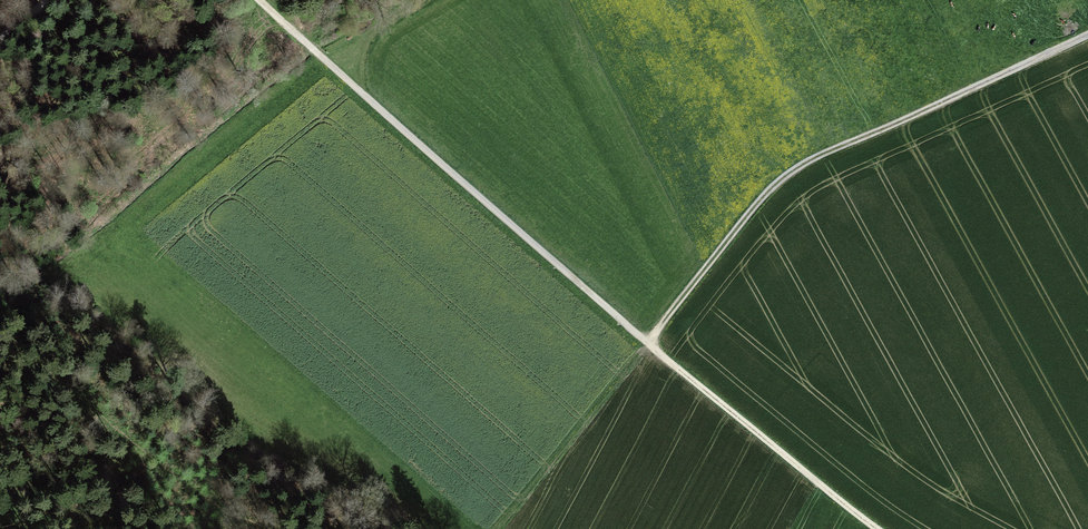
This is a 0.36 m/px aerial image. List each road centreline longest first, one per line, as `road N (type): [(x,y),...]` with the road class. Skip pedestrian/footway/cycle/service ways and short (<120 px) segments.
road 1 (track): [(262,0),(647,343),(877,528)]
road 2 (track): [(486,528),(647,343),(771,179),(1087,30)]

